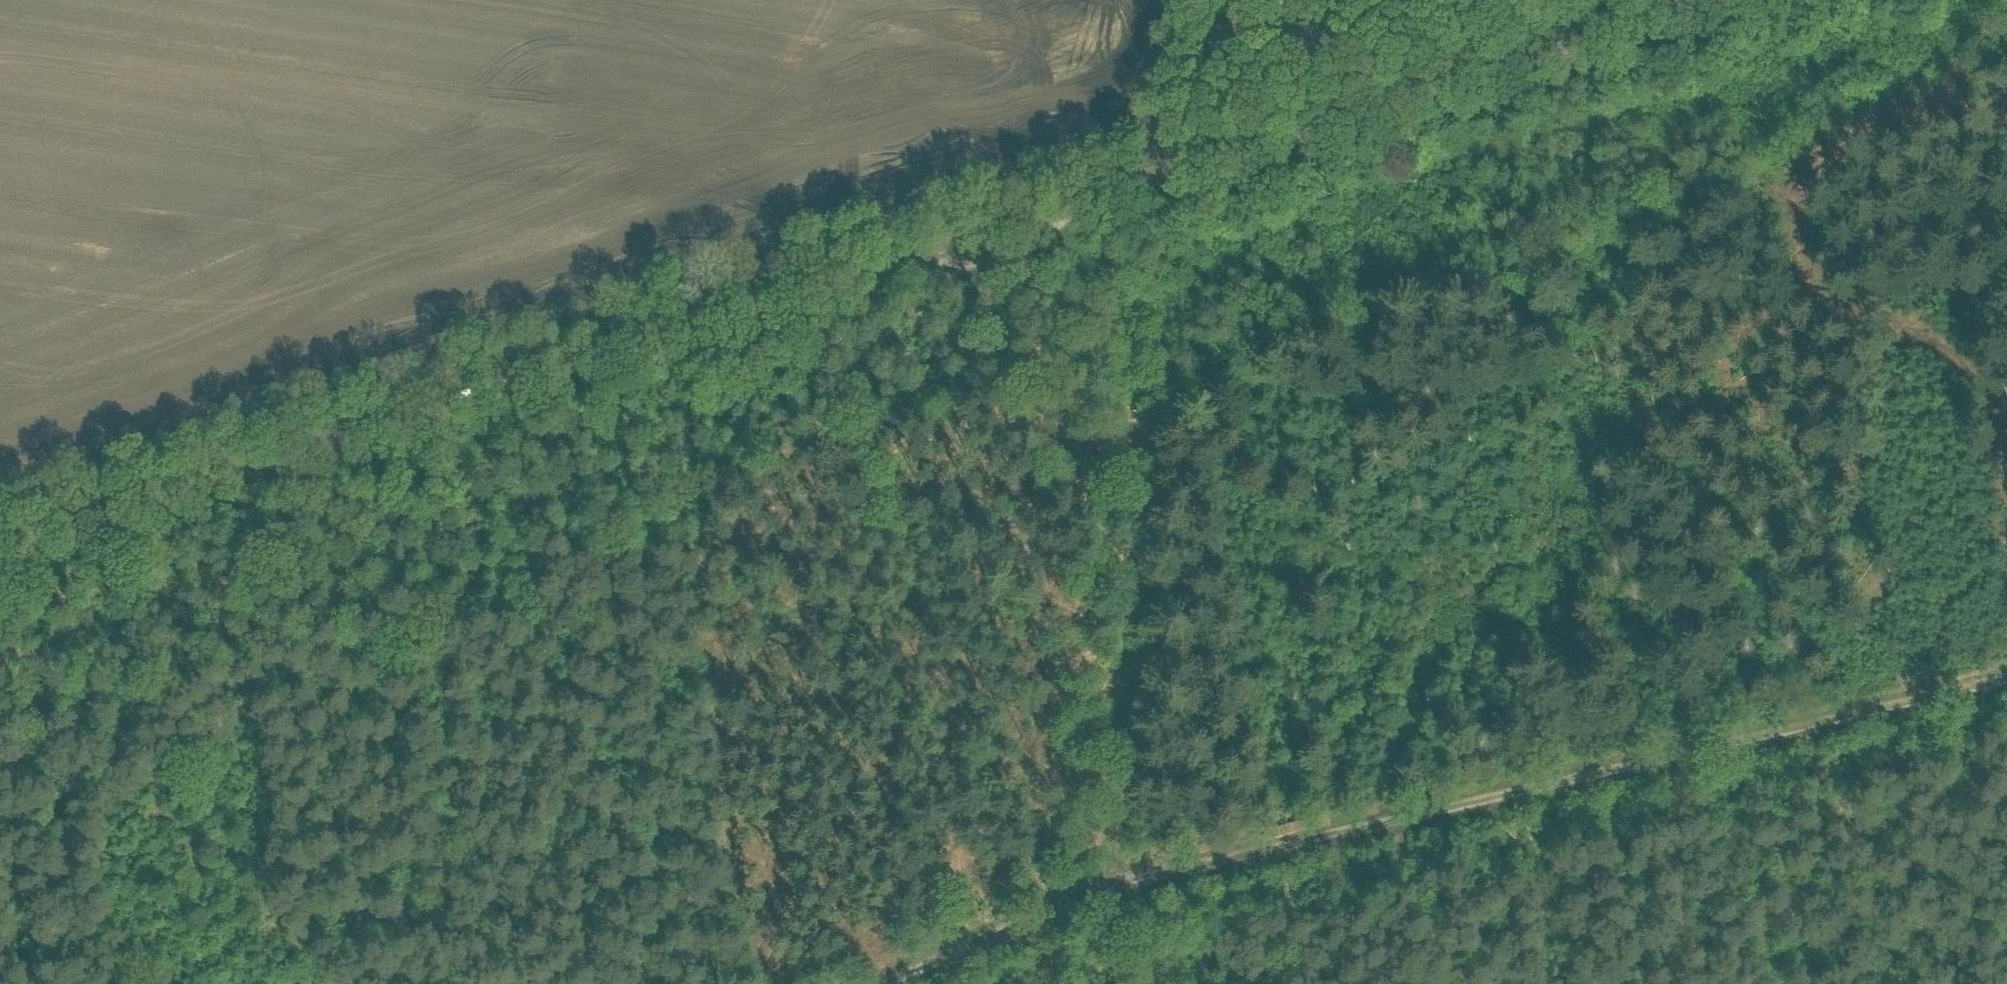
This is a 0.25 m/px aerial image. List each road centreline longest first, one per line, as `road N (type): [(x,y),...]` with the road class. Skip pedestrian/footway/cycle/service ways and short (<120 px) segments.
road 1 (tertiary): [(0,550),(1720,0)]
road 2 (track): [(890,983),(1041,915),(1198,862),(2006,677)]
road 3 (track): [(1092,273),(1148,431),(1150,475),(1123,883),(1125,983)]

